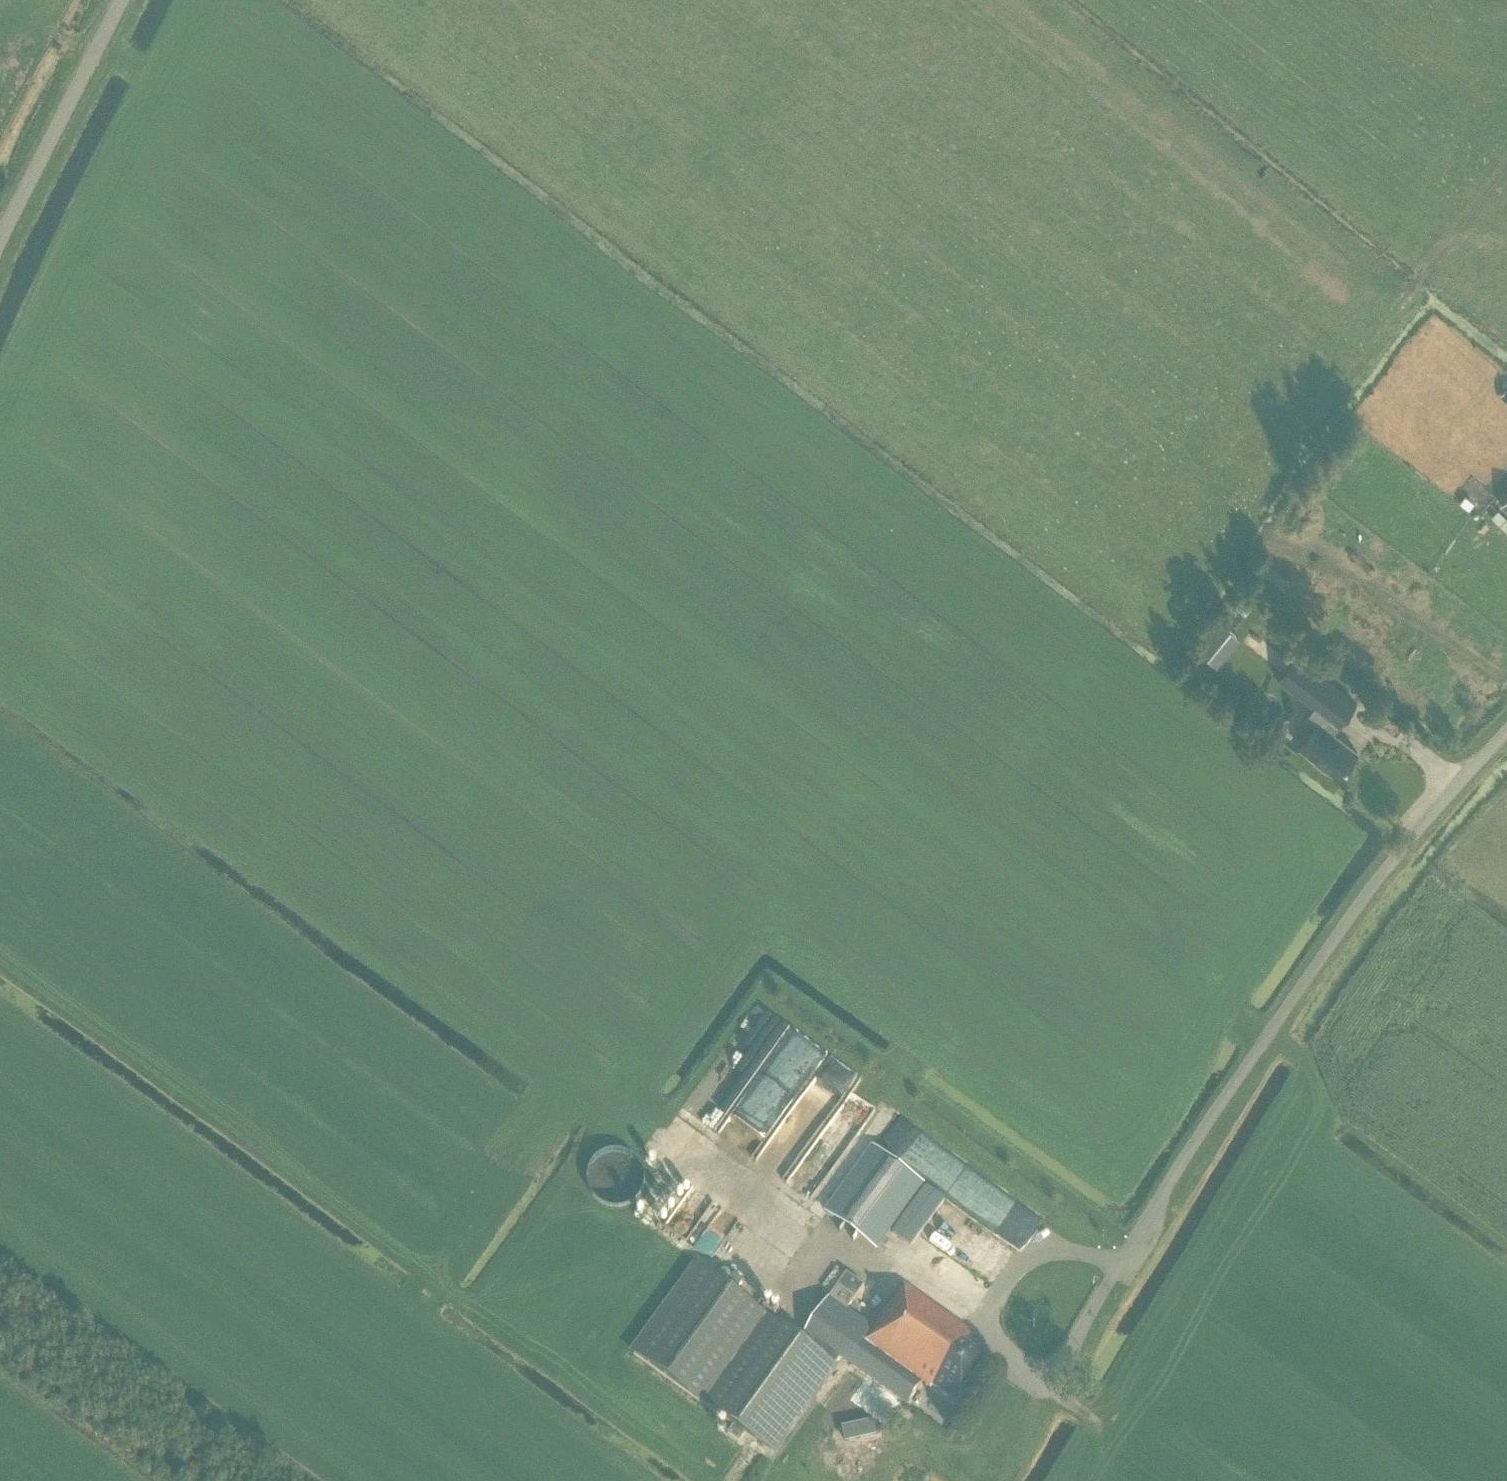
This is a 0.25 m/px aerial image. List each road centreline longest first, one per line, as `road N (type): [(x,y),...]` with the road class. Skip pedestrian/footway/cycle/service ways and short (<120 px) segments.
road 1 (unclassified): [(1112,1277),(1327,953),(1506,731)]
road 2 (unclassified): [(0,237),(118,0)]

